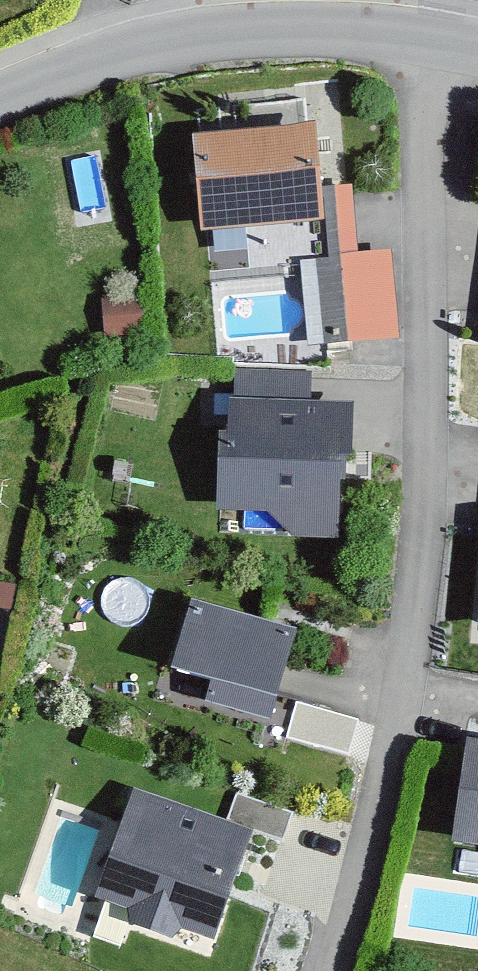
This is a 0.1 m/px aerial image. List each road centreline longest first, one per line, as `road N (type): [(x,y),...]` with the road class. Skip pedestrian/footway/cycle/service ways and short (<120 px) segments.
road 1 (residential): [(442,43),(435,443),(392,734),(338,970)]
road 2 (residential): [(0,96),(41,76),(273,25),(442,43)]

